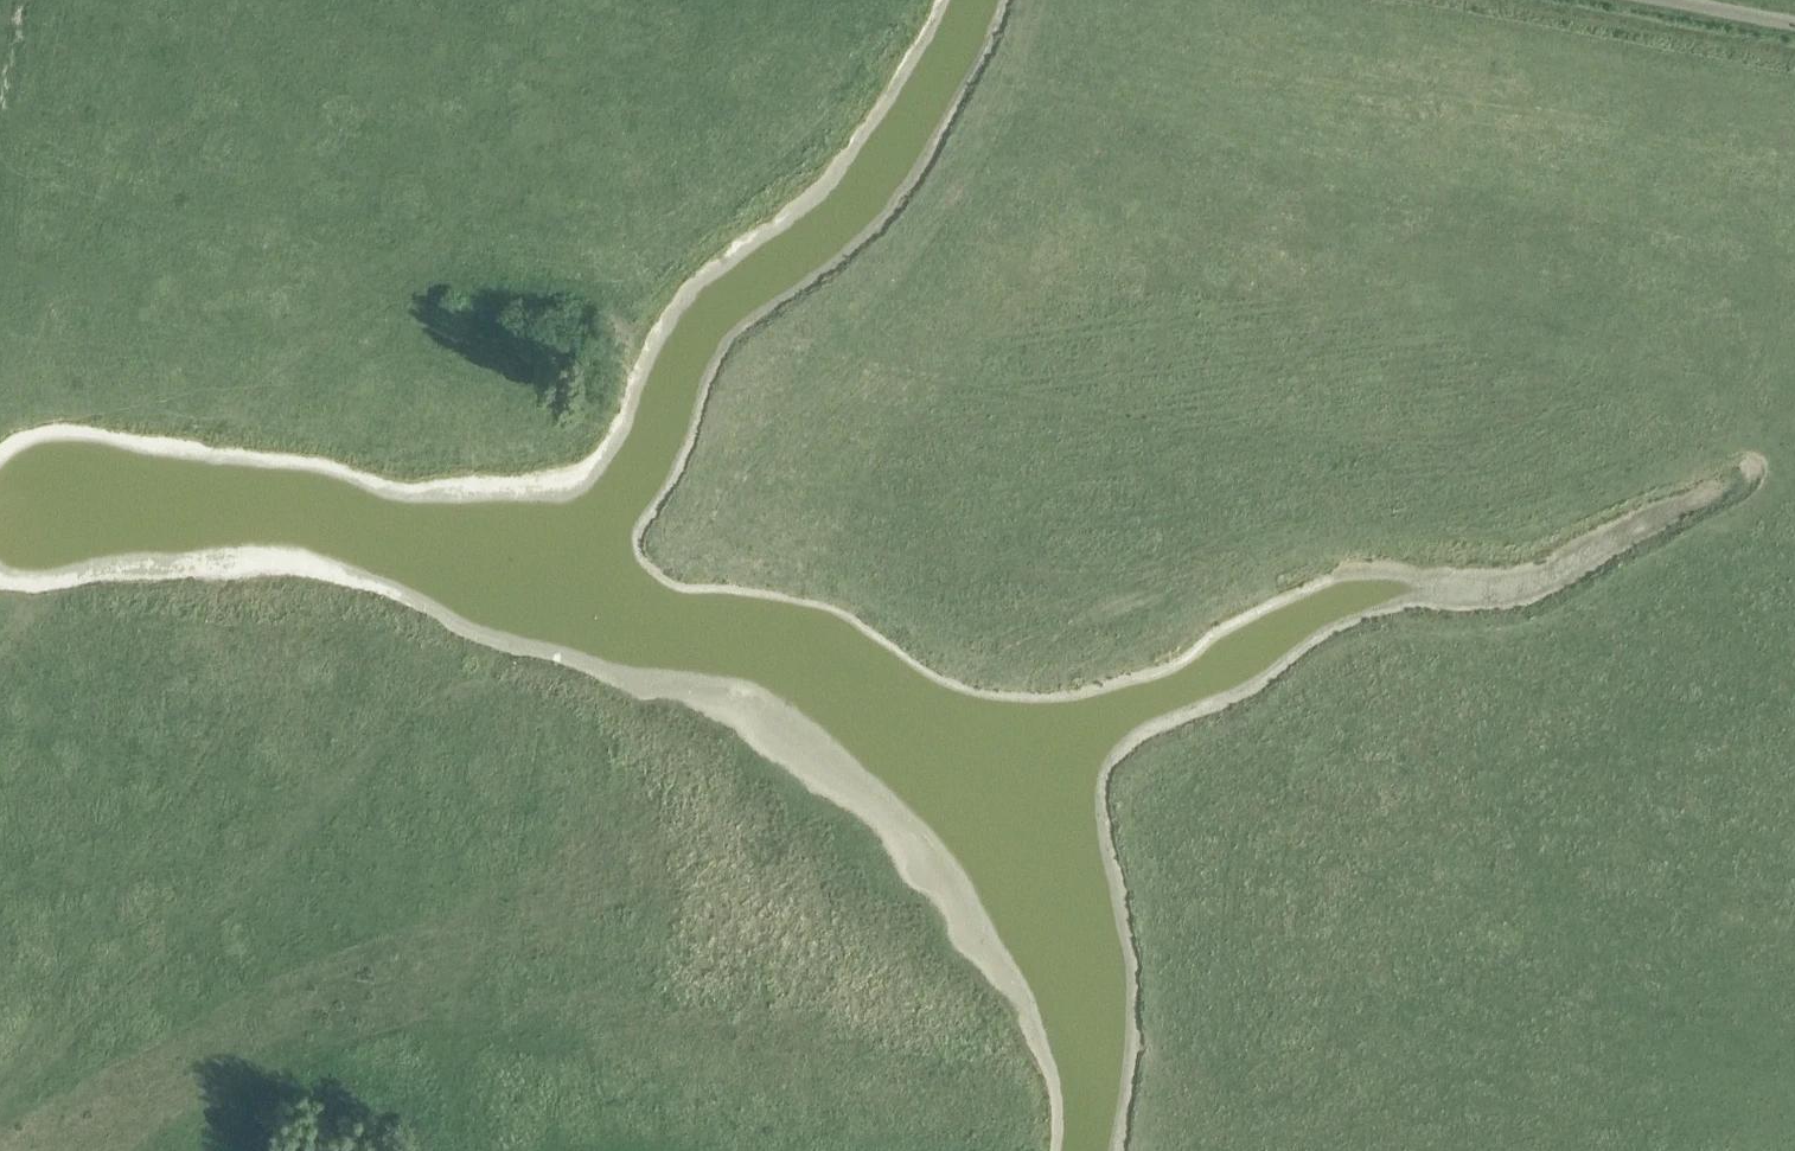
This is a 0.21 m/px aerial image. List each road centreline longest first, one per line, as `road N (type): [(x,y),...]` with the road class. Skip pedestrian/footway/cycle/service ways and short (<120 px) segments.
road 1 (unclassified): [(1794,24),(1665,0)]

